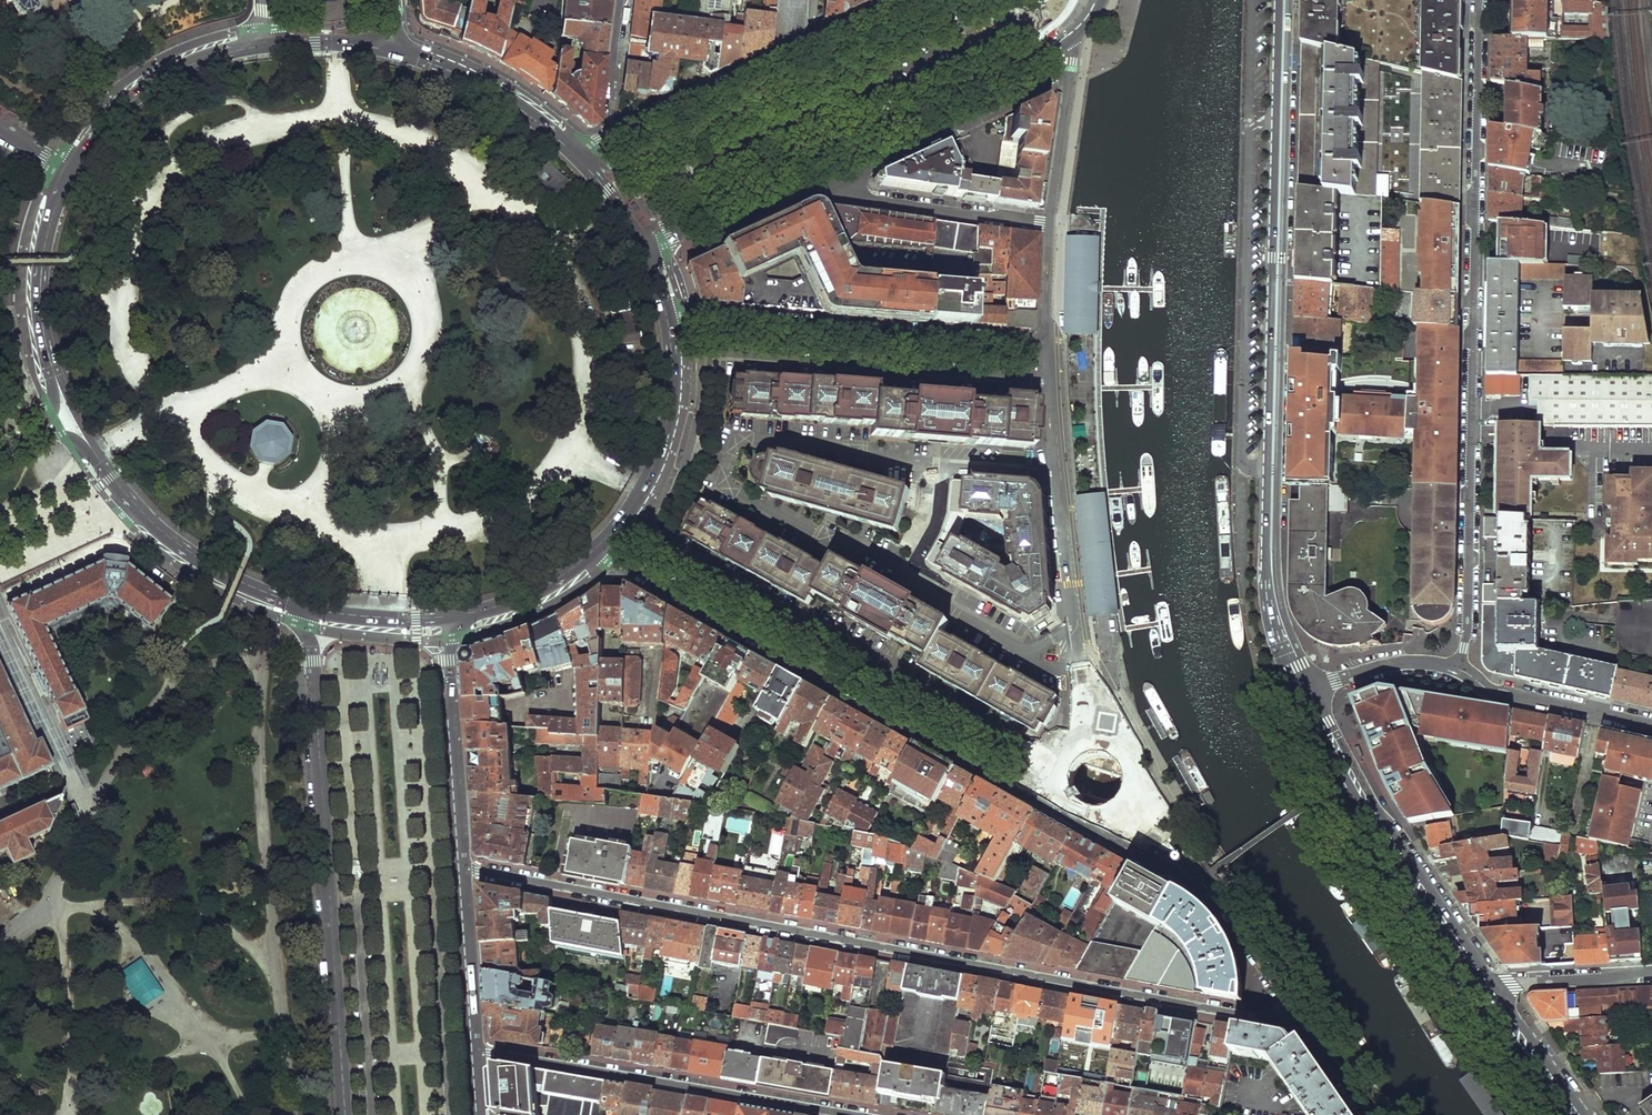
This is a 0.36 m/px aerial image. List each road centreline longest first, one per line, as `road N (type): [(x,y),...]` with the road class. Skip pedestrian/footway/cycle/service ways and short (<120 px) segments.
road 1 (residential): [(1294,1004),(1274,1018),(1244,1016),(458,866)]
road 2 (primary): [(1284,0),(1271,588),(1280,629),(1309,691)]
road 3 (residential): [(1459,668),(1468,610),(1479,0)]
road 4 (secondary): [(303,609),(343,1114)]
road 5 (residential): [(601,543),(1001,770)]
road 6 (secondary): [(679,226),(1075,38)]
road 7 (residential): [(471,1053),(851,1114)]
road 8 (residential): [(1294,1004),(1212,896),(1012,786),(1001,770)]
road 9 (residential): [(668,325),(685,317),(1040,345)]
road 10 (primary): [(1495,988),(1324,724)]
road 11 (residential): [(1078,657),(1040,345)]
road 12 (primary): [(1324,724),(1409,893),(1479,992)]
road 13 (residential): [(737,80),(617,130),(610,122),(625,0)]
road 14 (primary): [(96,455),(172,541),(243,586),(303,609)]
road 15 (residential): [(833,179),(1070,75)]
road 16 (secondary): [(458,866),(445,660),(464,615)]
road 17 (primary): [(269,44),(157,81),(109,119),(71,168)]
road 18 (primary): [(601,543),(631,505),(664,435),(668,325)]
road 19 (residential): [(958,0),(748,102)]
road 20 (residential): [(833,179),(842,195),(1048,223)]
road 21 (primary): [(71,168),(44,246),(40,291),(56,379)]
road 22 (residential): [(1459,668),(1500,693),(1651,726)]
road 23 (primary): [(581,159),(519,106),(409,56)]
road 24 (residential): [(912,0),(737,80)]
road 25 (secondary): [(471,1053),(458,866)]
road 26 (residential): [(748,102),(621,162),(581,159)]
road 27 (residential): [(679,226),(703,239),(833,179)]
road 28 (primary): [(303,609),(365,618),(464,615)]
road 29 (residential): [(1495,988),(1651,971)]
road 30 (primary): [(464,615),(527,596),(601,543)]
road 31 (primary): [(1585,1114),(1495,988)]
road 32 (residential): [(1459,668),(1390,664),(1309,691)]
road 33 (primary): [(1479,992),(1569,1114)]
road 34 (residential): [(1048,223),(1070,75)]
road 35 (primary): [(409,56),(332,43),(269,44)]
road 36 (residential): [(1371,1114),(1294,1004)]
road 37 (residential): [(1040,345),(1048,223)]

